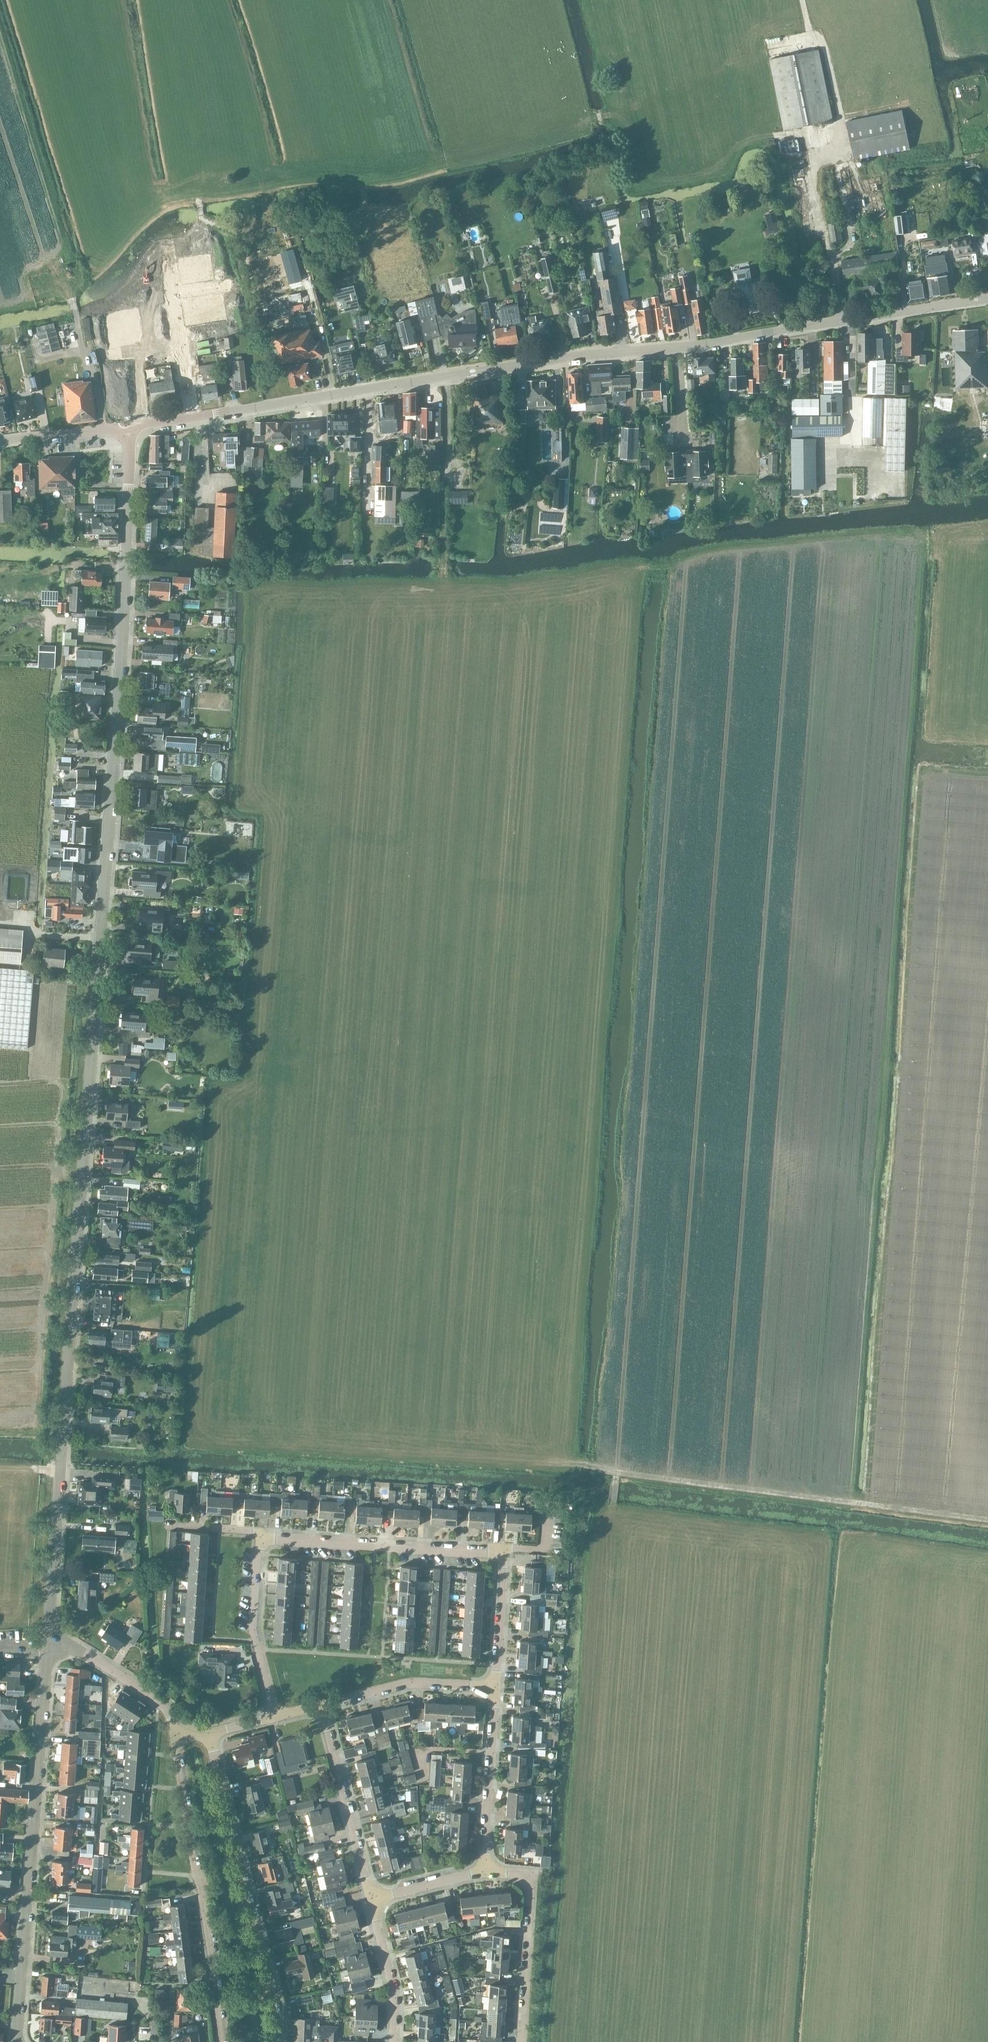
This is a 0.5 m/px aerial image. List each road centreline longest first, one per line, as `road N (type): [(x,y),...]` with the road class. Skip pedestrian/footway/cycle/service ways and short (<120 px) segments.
road 1 (tertiary): [(50,1644),(115,762),(128,434)]
road 2 (tertiary): [(194,416),(987,301)]
road 3 (tertiary): [(17,2041),(50,1644)]
road 4 (residential): [(224,2041),(176,1727)]
road 5 (residential): [(276,2041),(276,2006),(209,1733)]
road 6 (residential): [(261,1538),(500,1556)]
road 7 (residential): [(522,2041),(532,1888),(521,1876),(486,1870)]
road 8 (residential): [(372,1900),(323,1705)]
road 9 (residential): [(276,1717),(254,1632),(261,1538)]
road 10 (residential): [(323,1705),(407,1684),(498,1689)]
road 11 (track): [(261,330),(246,253),(232,231),(203,219),(197,198)]
road 12 (residential): [(176,1727),(154,1696),(83,1652),(50,1644)]
road 13 (residential): [(394,2041),(395,1992),(372,1900)]
road 14 (residential): [(500,1556),(498,1689)]
road 15 (tertiary): [(0,439),(111,429),(128,434)]

